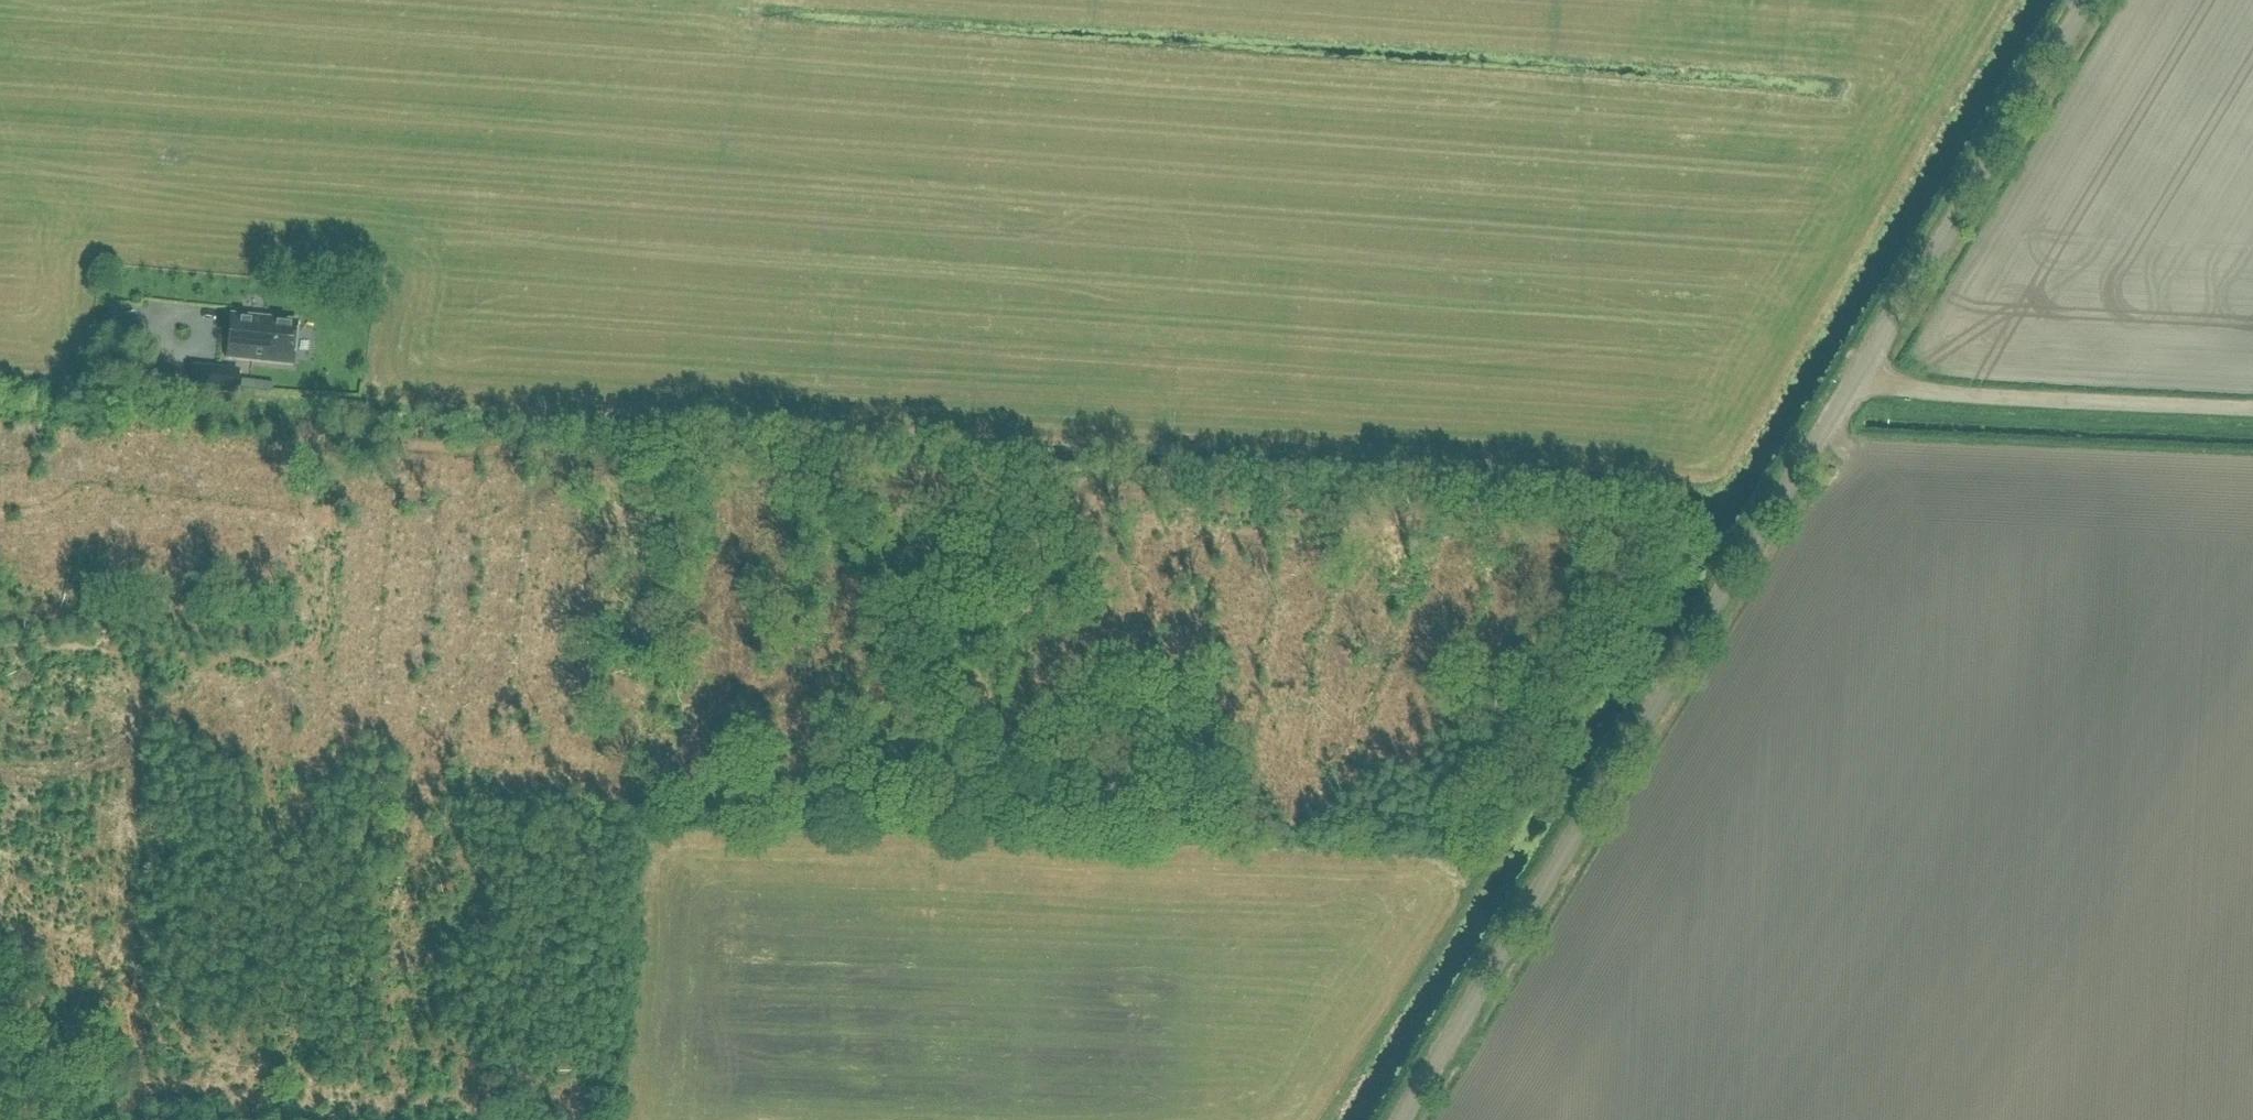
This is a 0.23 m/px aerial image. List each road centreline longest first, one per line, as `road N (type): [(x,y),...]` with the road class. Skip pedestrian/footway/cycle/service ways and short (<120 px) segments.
road 1 (unclassified): [(1401,1119),(2086,0)]
road 2 (track): [(2252,417),(1842,396)]

